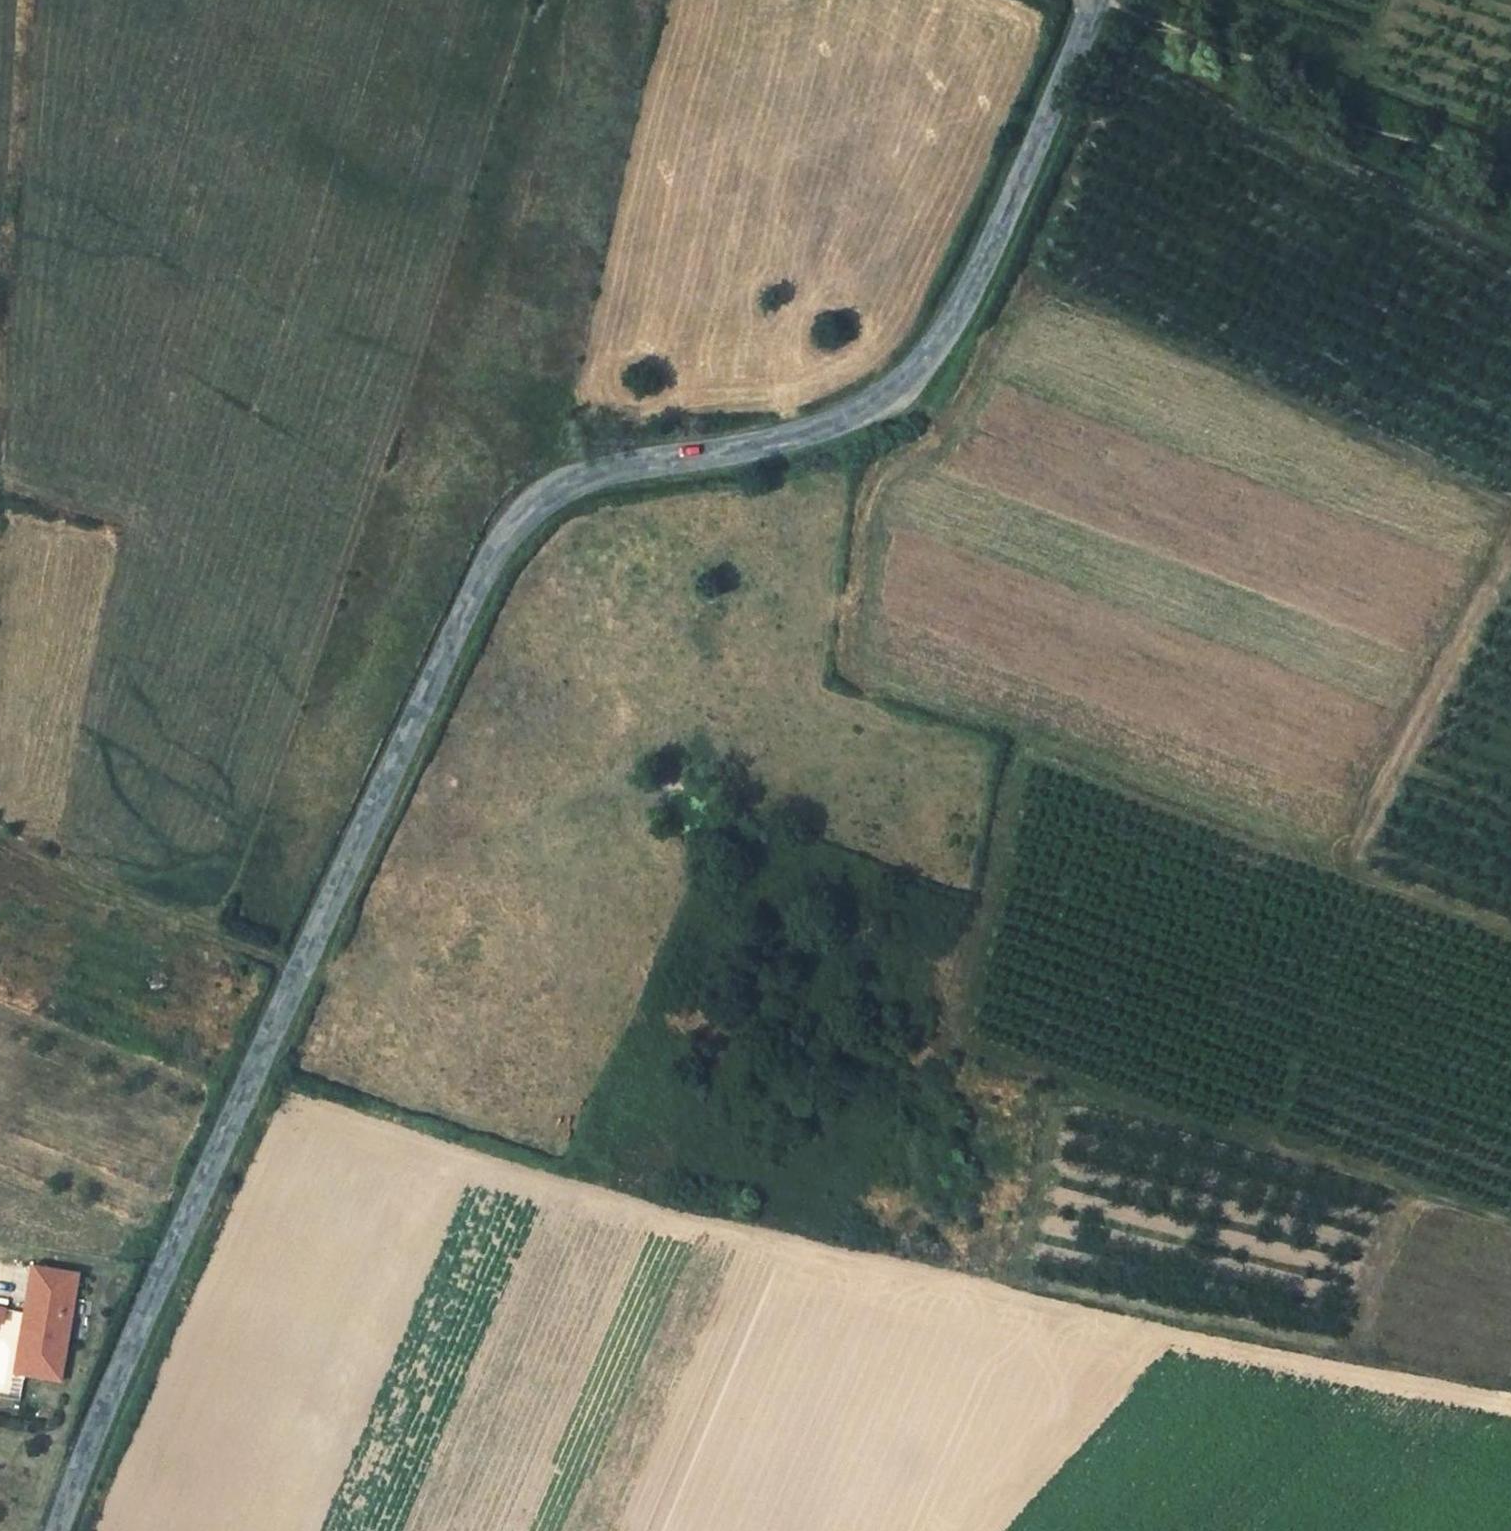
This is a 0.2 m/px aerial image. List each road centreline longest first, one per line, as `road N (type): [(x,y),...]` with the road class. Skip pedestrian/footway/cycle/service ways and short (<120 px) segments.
road 1 (unclassified): [(1096,0),(1028,203),(931,368),(893,400),(818,441),(606,472),(526,518),(374,792),(242,1109),(130,1348),(59,1530)]
road 2 (track): [(1101,0),(1358,119),(1510,173)]

